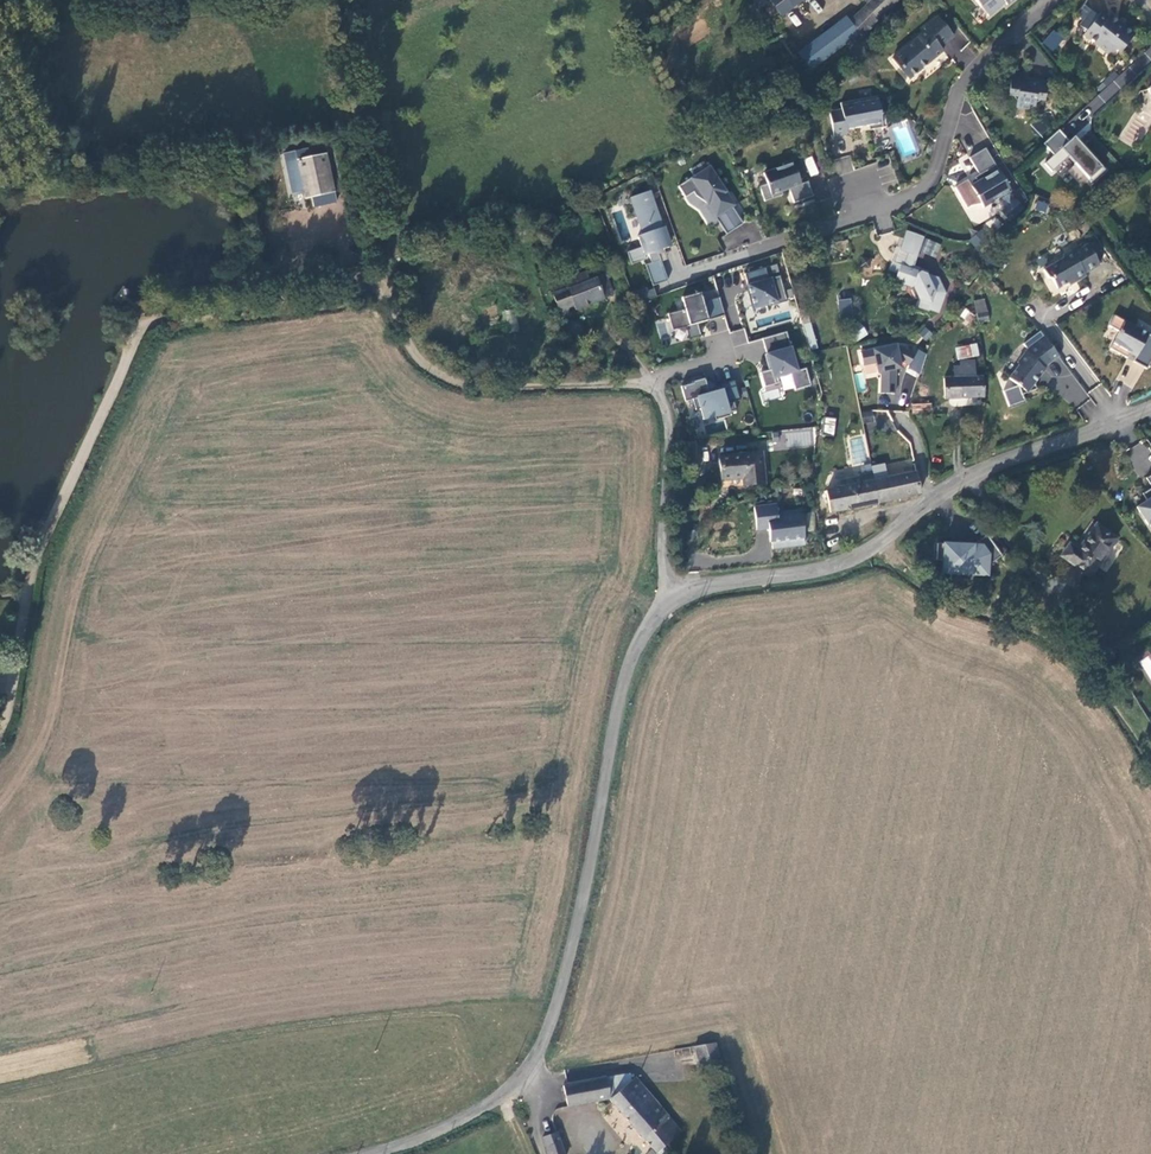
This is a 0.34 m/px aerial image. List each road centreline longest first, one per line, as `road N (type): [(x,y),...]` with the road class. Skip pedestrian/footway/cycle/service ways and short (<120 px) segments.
road 1 (unclassified): [(372,1153),(490,1103),(526,1069),(550,1017),(585,881),(625,667),(669,592)]
road 2 (track): [(0,718),(29,575),(133,333),(151,320),(269,310),(379,290)]
road 3 (residential): [(669,592),(807,573),(876,548),(961,480),(1150,409)]
road 4 (residential): [(1056,0),(972,76),(931,185),(742,257)]
road 5 (track): [(627,386),(475,385),(434,376),(379,290),(374,249)]
road 6 (track): [(309,0),(0,36)]
road 7 (unclassified): [(669,592),(662,505),(669,427),(655,395),(627,386)]

